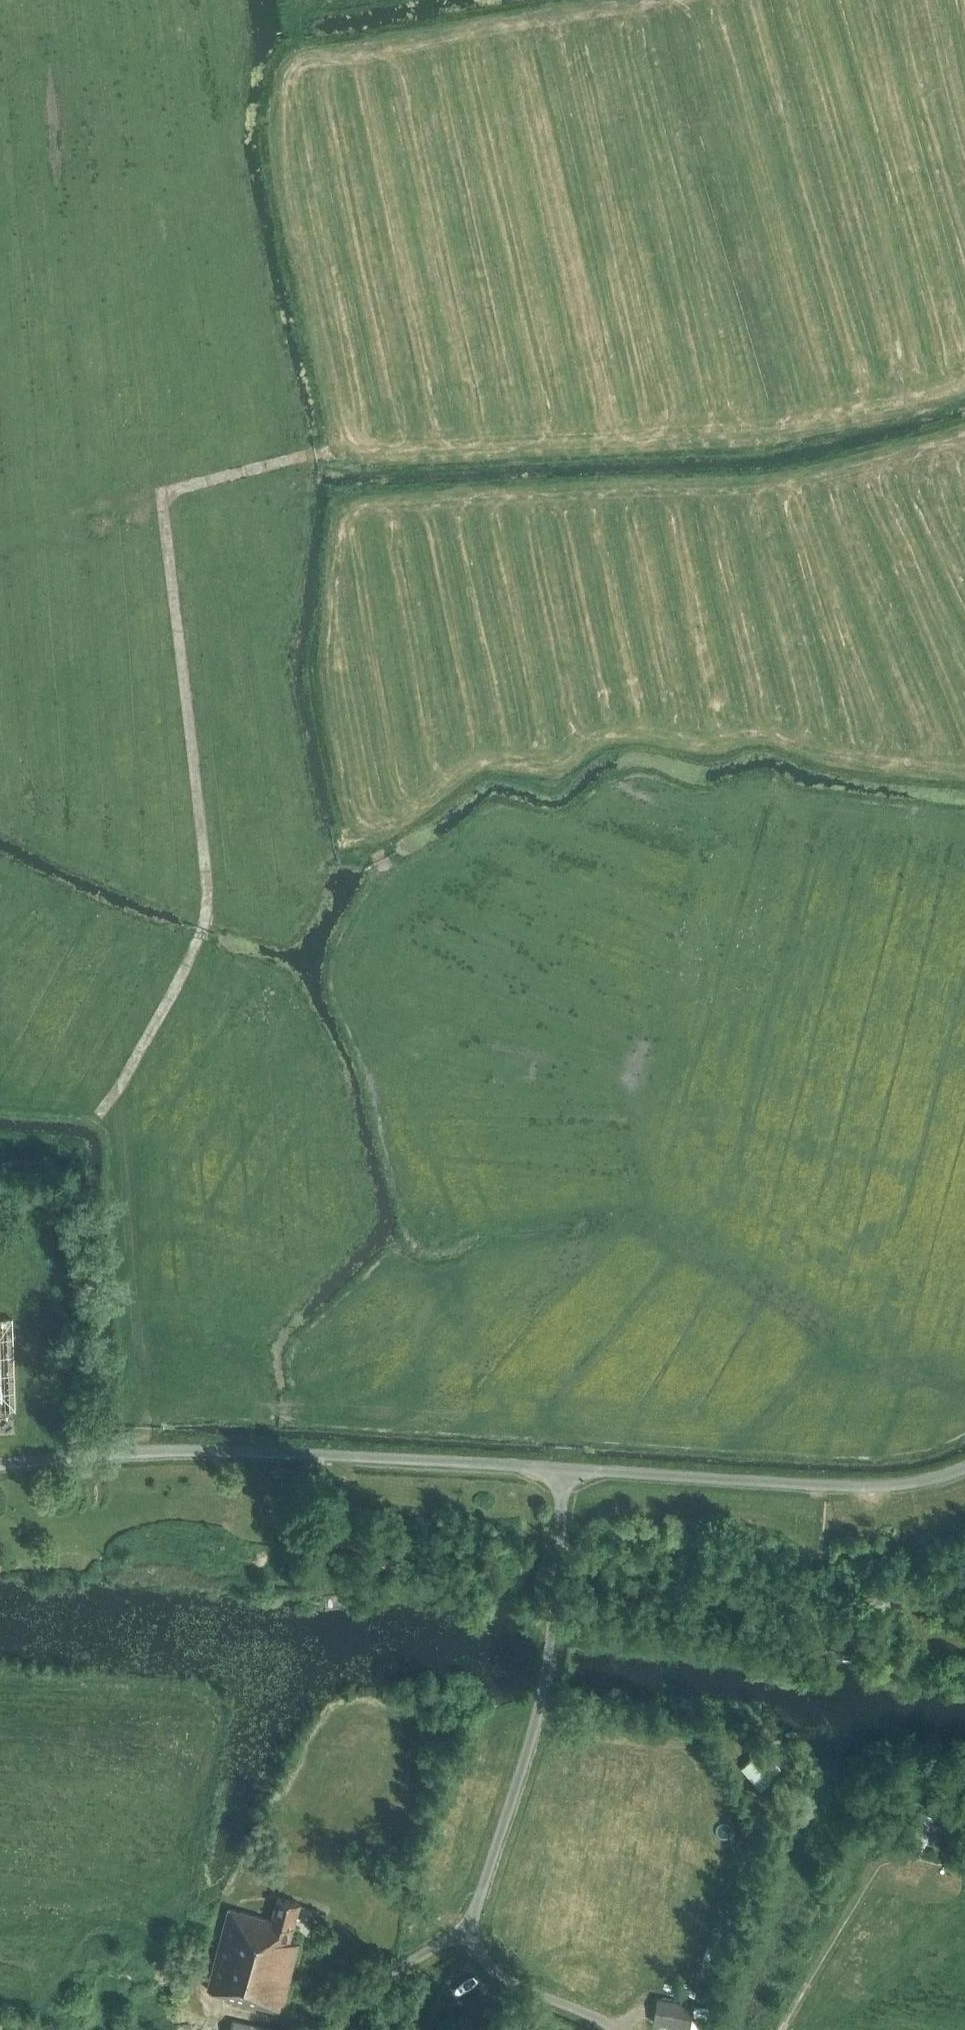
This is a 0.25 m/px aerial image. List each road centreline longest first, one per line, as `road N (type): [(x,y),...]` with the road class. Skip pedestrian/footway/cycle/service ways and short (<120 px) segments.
road 1 (unclassified): [(0,1467),(78,1459),(308,1460),(829,1492),(932,1485),(964,1471)]

